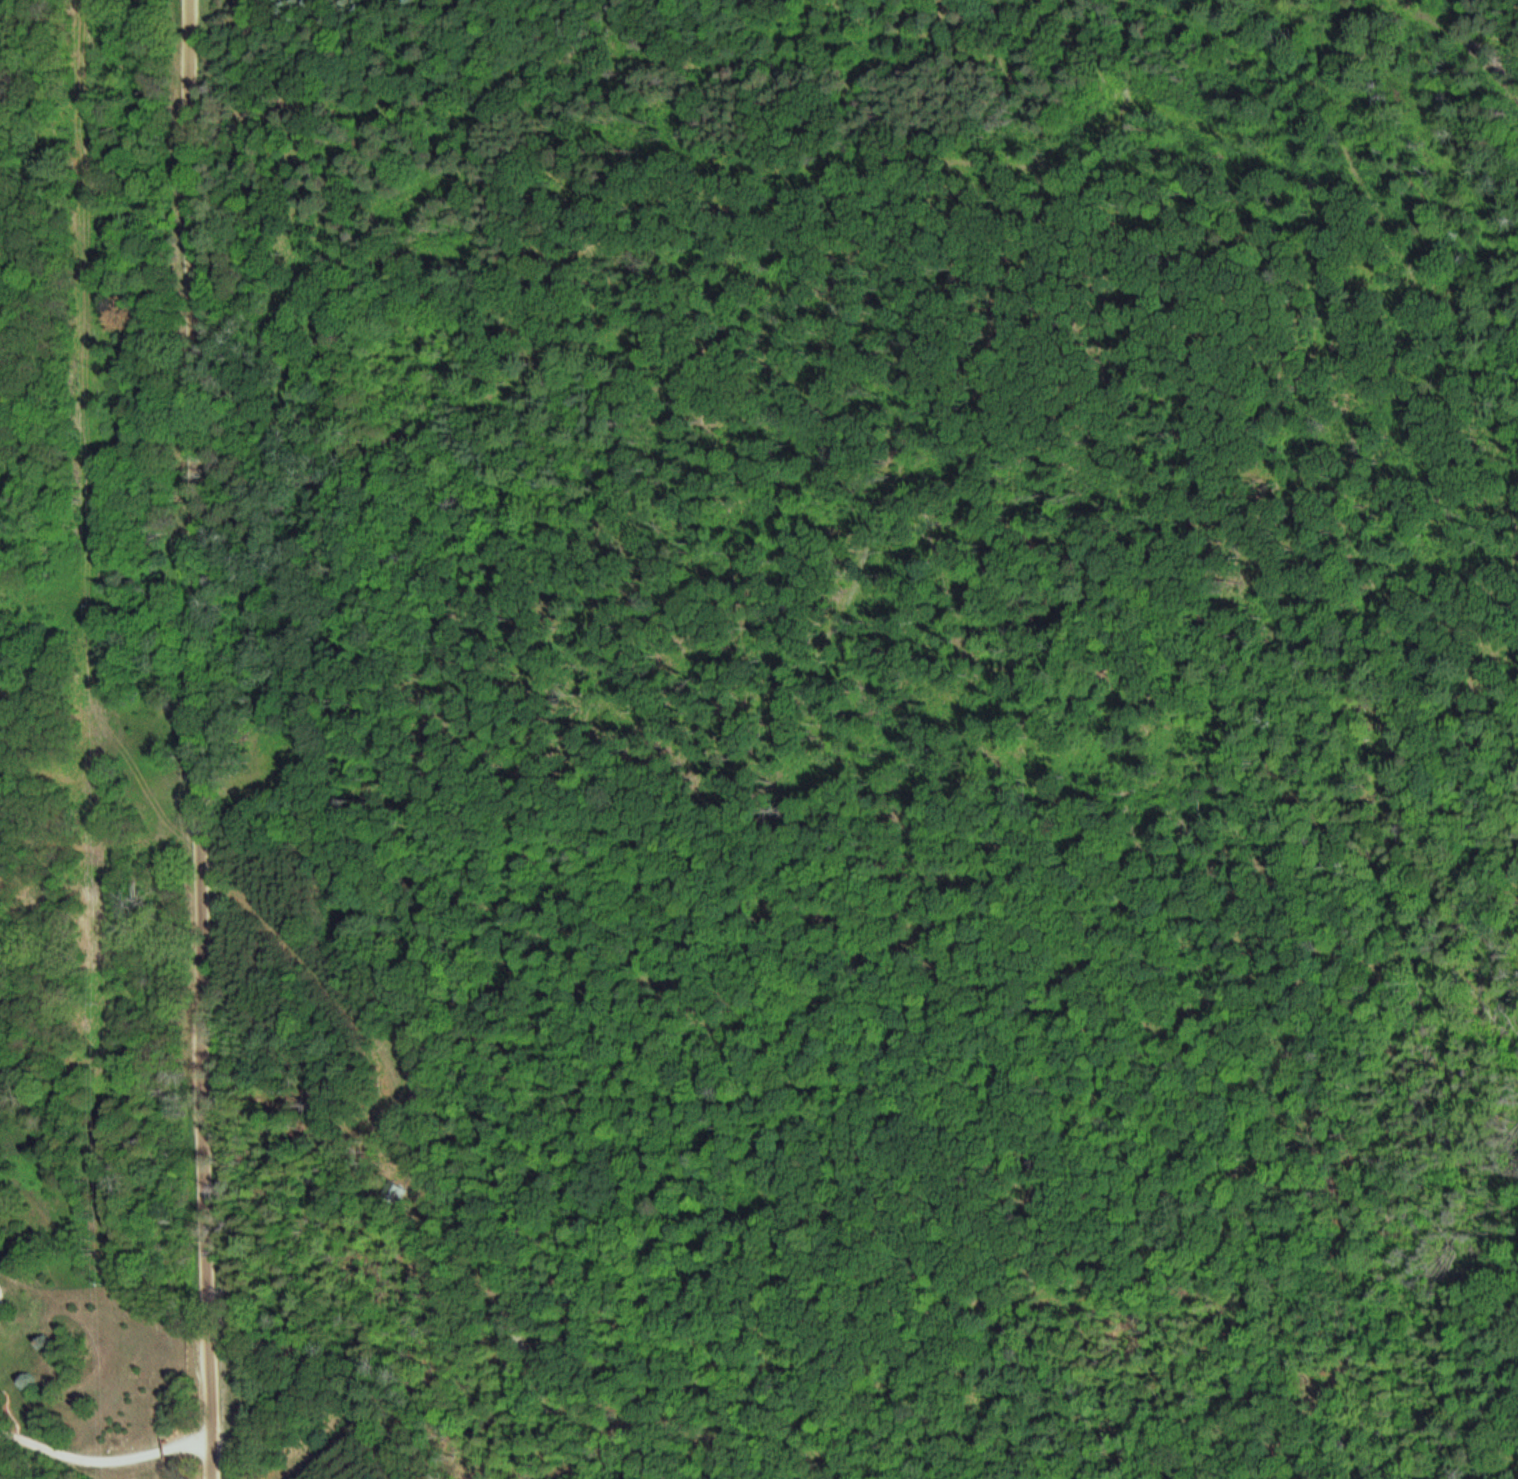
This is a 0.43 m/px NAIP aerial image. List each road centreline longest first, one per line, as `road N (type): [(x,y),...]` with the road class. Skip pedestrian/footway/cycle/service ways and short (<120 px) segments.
road 1 (residential): [(216,1478),(192,0)]
road 2 (track): [(208,1070),(332,1066),(357,1109),(371,1228)]

